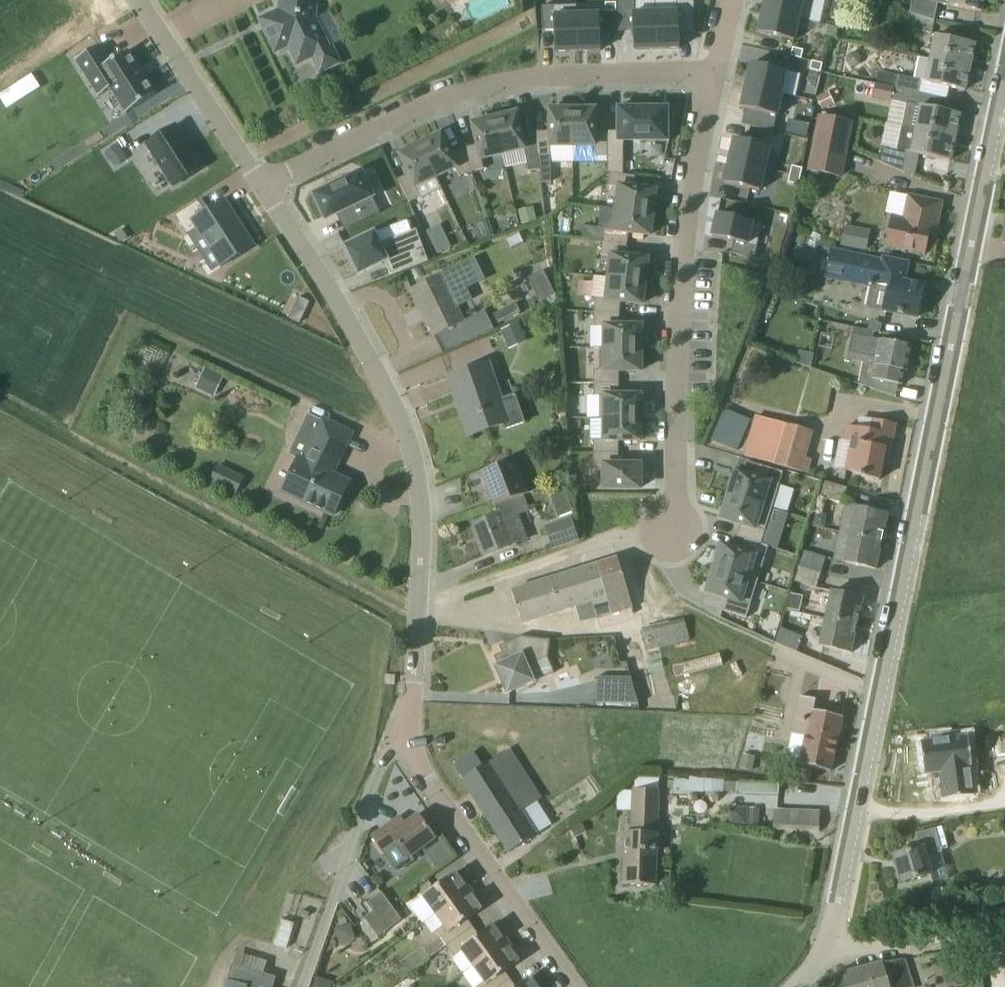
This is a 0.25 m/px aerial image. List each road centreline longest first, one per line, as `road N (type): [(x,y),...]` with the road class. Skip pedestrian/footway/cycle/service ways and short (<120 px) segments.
road 1 (residential): [(831,942),(1004,99)]
road 2 (residential): [(406,738),(423,521),(417,464),(343,310),(261,187)]
road 3 (residential): [(716,75),(512,80),(430,104),(261,187)]
road 4 (residential): [(673,525),(684,250),(716,75)]
road 5 (residential): [(576,986),(406,738)]
road 6 (residential): [(299,986),(377,773),(406,738)]
road 7 (residential): [(261,187),(142,0)]
road 8 (residential): [(831,942),(860,947),(981,923)]

